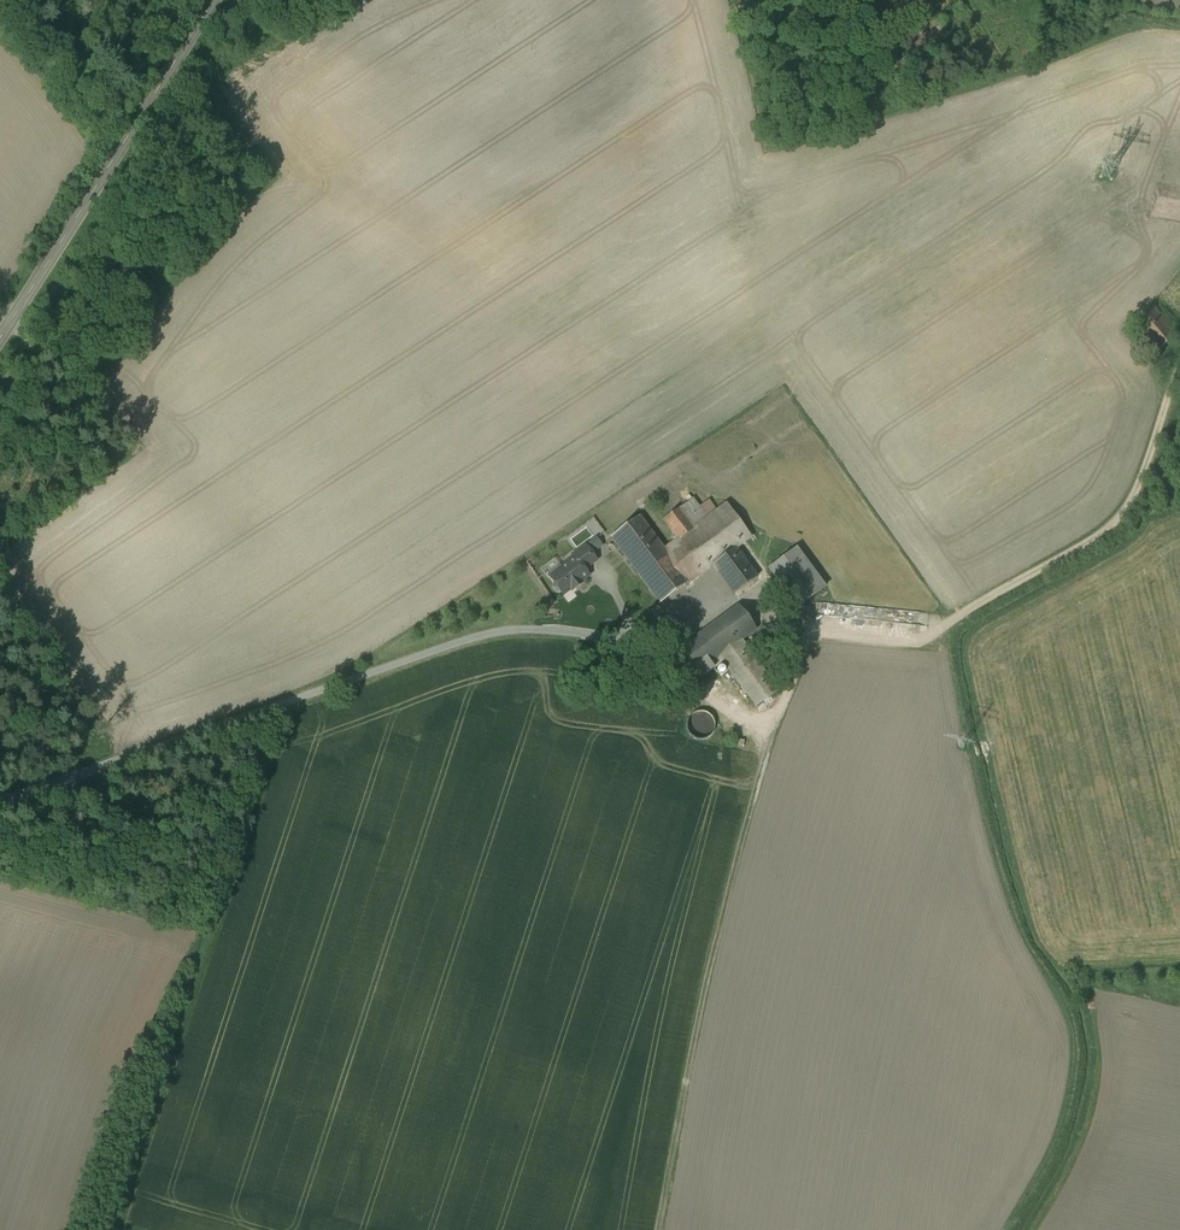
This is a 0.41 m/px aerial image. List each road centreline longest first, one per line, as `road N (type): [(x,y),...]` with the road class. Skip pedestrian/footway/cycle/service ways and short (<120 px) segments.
road 1 (track): [(665,1229),(732,893),(781,701)]
road 2 (tertiary): [(214,0),(0,340)]
road 3 (track): [(1179,379),(1117,524),(946,626)]

